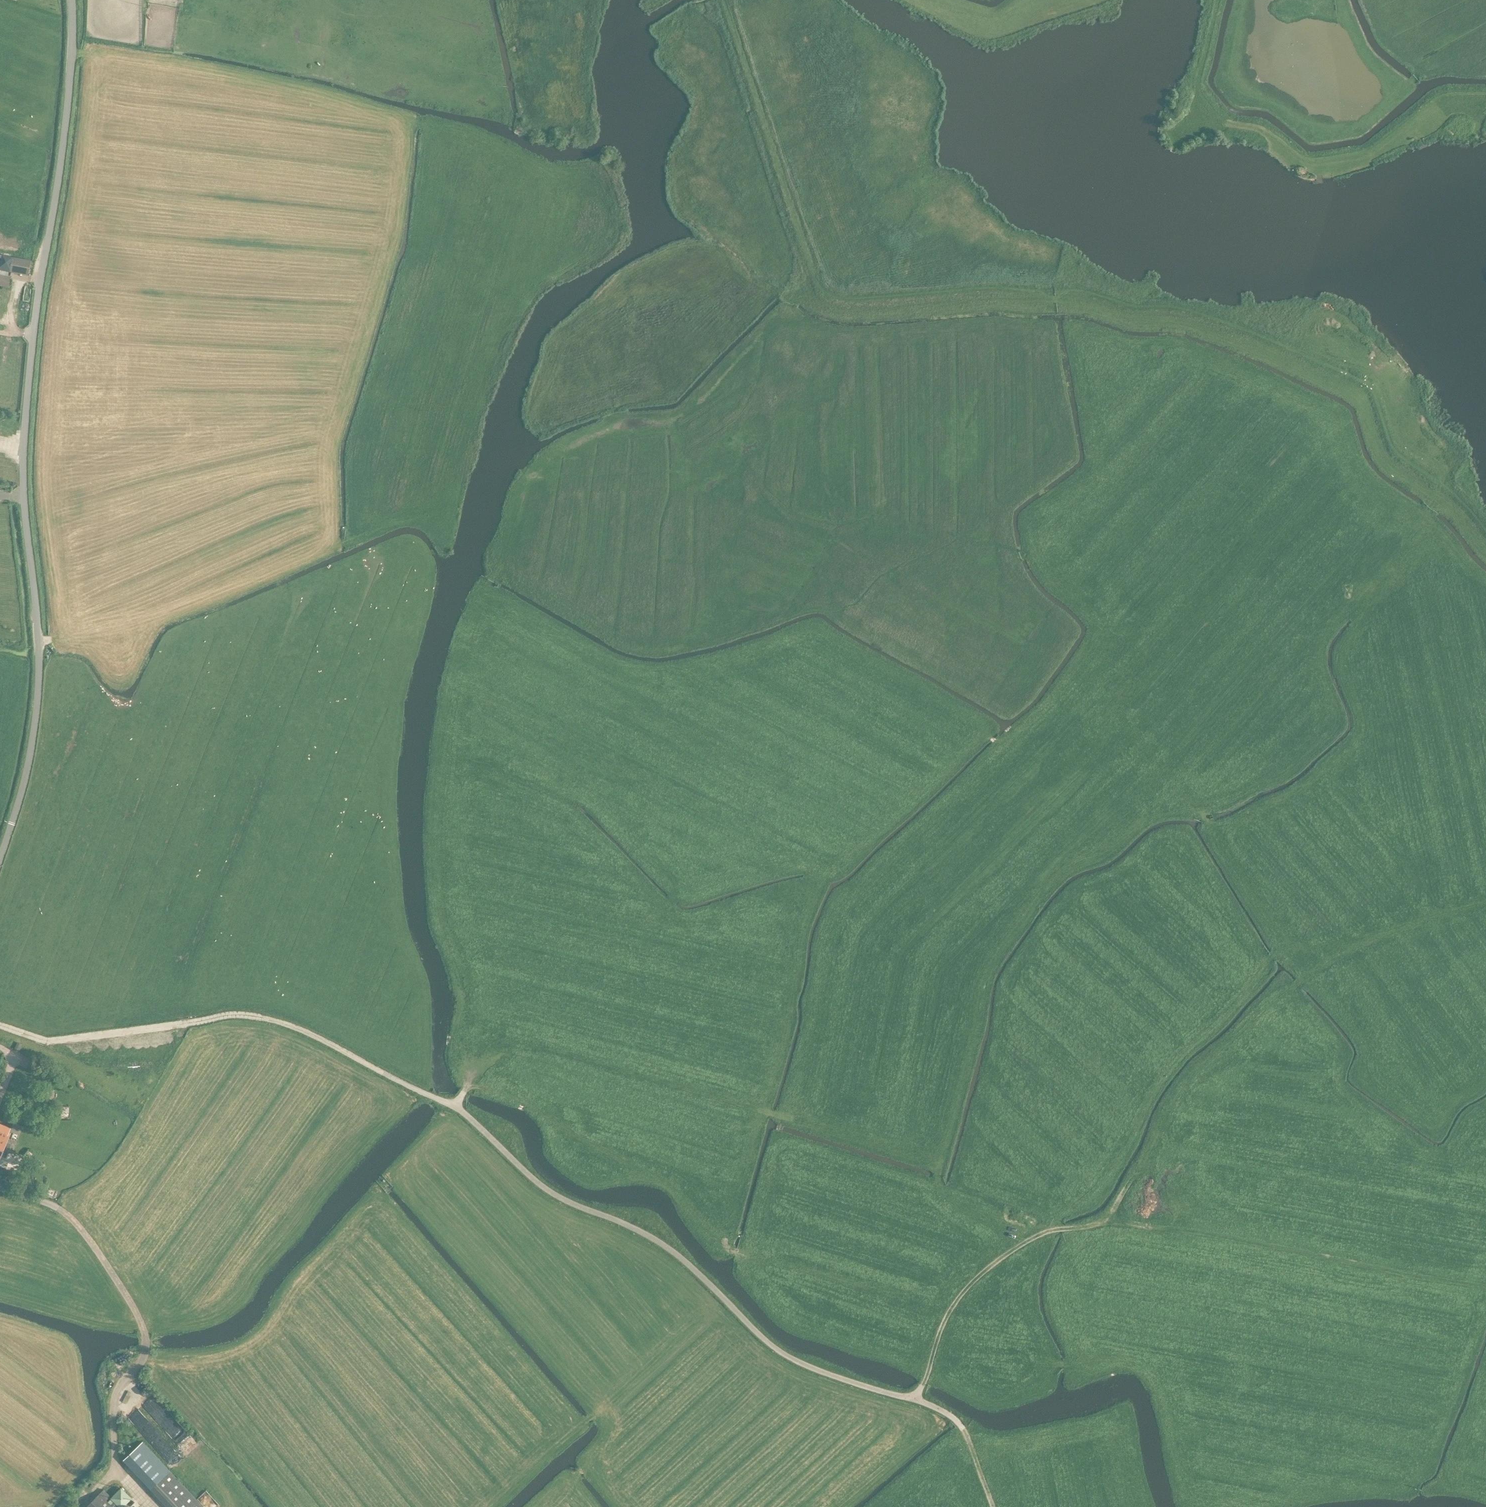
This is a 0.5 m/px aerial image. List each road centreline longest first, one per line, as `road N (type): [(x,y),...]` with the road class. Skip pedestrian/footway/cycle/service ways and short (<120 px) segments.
road 1 (track): [(993,1506),(955,1419),(780,1351),(670,1249),(558,1197),(453,1107)]
road 2 (track): [(1485,903),(1339,947),(1183,1086),(1105,1221)]
road 3 (track): [(0,1025),(46,1040),(224,1016),(273,1020),(453,1107)]
road 4 (unclassified): [(25,420),(23,473),(40,660),(30,752),(0,858)]
road 5 (unclassified): [(25,420),(71,70),(72,0)]
road 6 (track): [(1485,1288),(1105,1221)]
road 7 (track): [(1050,1231),(1023,1242),(961,1295),(916,1400)]

